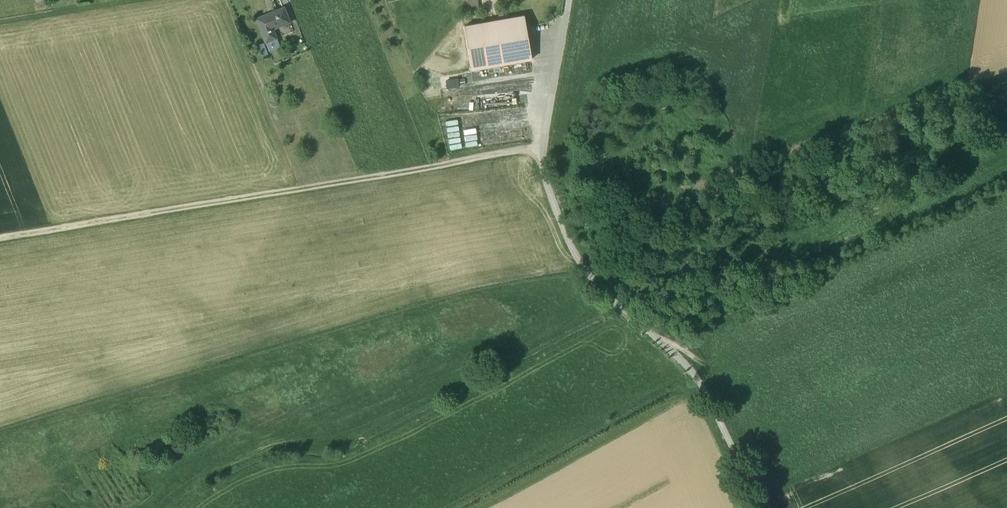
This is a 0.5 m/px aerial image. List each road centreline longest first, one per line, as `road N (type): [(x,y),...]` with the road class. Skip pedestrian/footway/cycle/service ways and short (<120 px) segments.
road 1 (track): [(0,236),(541,151)]
road 2 (track): [(541,151),(575,263),(697,384),(753,507)]
road 3 (track): [(153,0),(0,26)]

